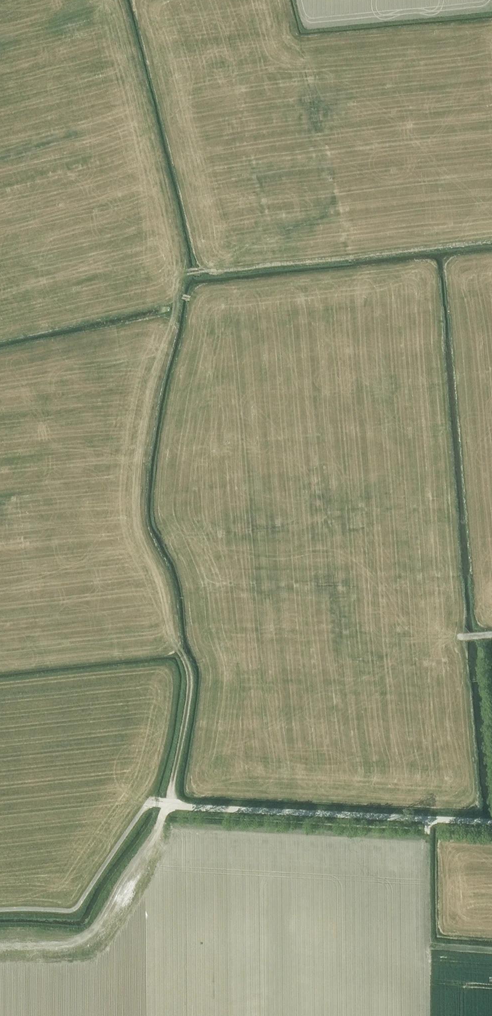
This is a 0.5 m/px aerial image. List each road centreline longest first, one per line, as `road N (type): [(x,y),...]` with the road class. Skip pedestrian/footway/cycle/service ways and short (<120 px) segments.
road 1 (unclassified): [(491,822),(157,803)]
road 2 (track): [(491,244),(183,279)]

